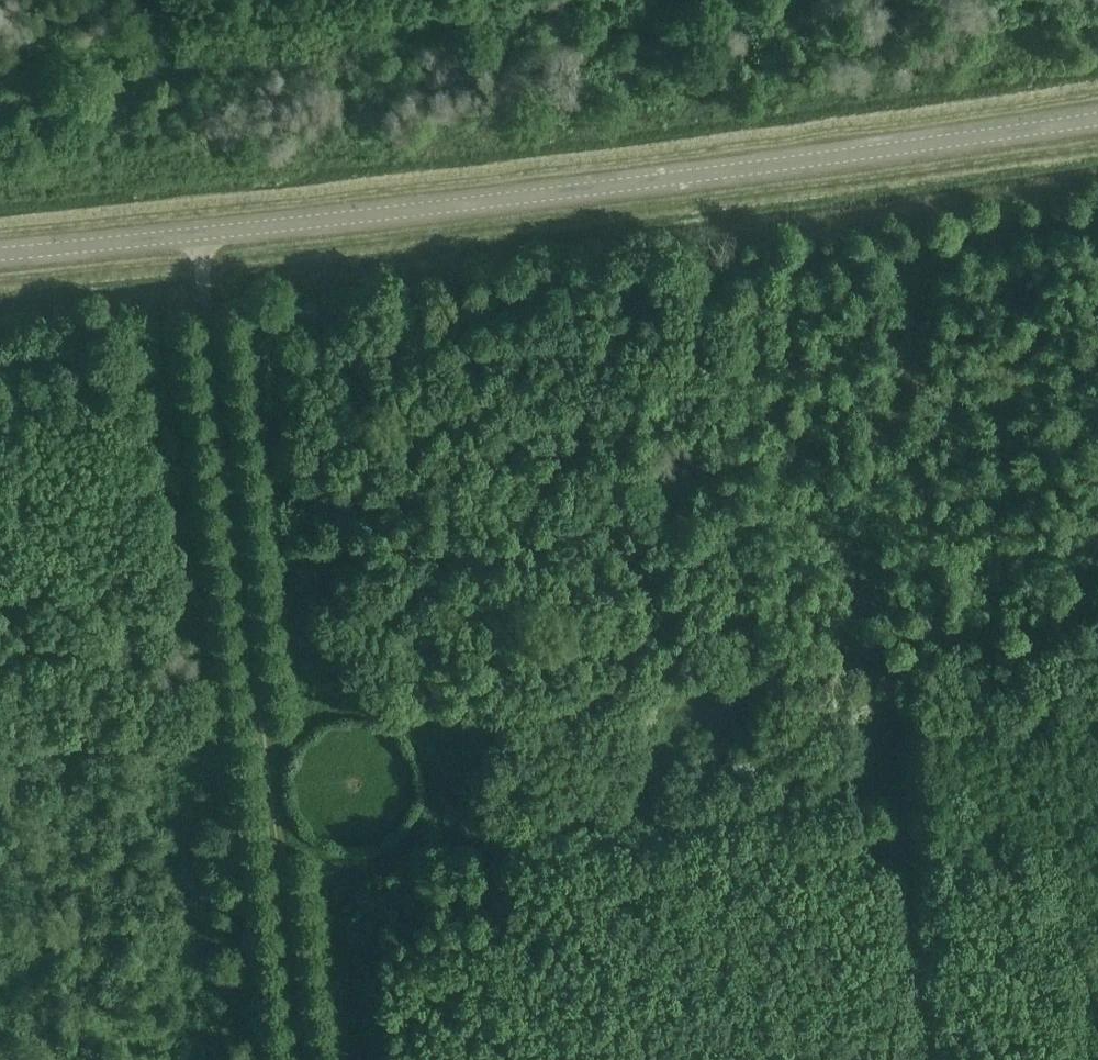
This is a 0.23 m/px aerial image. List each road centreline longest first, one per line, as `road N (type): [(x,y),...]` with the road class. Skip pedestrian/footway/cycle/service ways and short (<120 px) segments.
road 1 (tertiary): [(0,248),(497,198),(1097,118)]
road 2 (track): [(279,1059),(230,507)]

